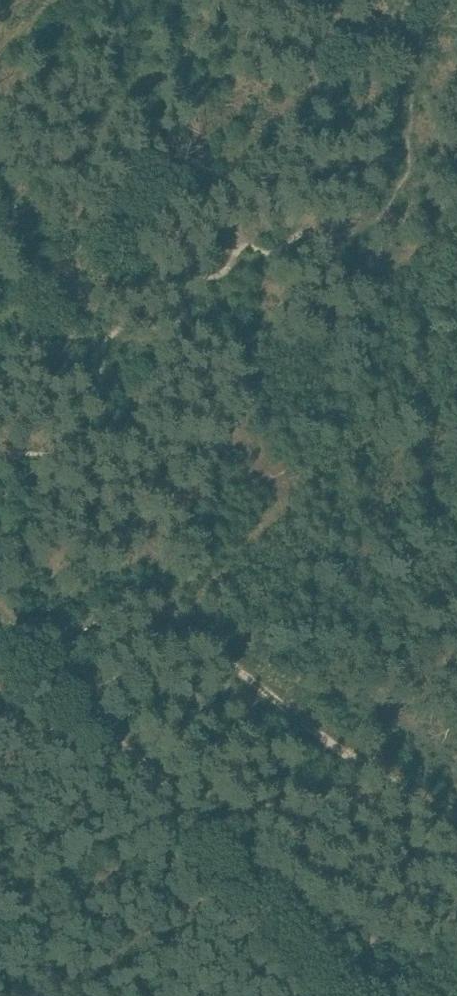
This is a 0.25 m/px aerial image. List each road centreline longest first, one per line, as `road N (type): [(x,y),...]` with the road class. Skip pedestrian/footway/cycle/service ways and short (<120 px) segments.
road 1 (track): [(456,22),(446,11),(0,316)]
road 2 (track): [(364,995),(64,679)]

